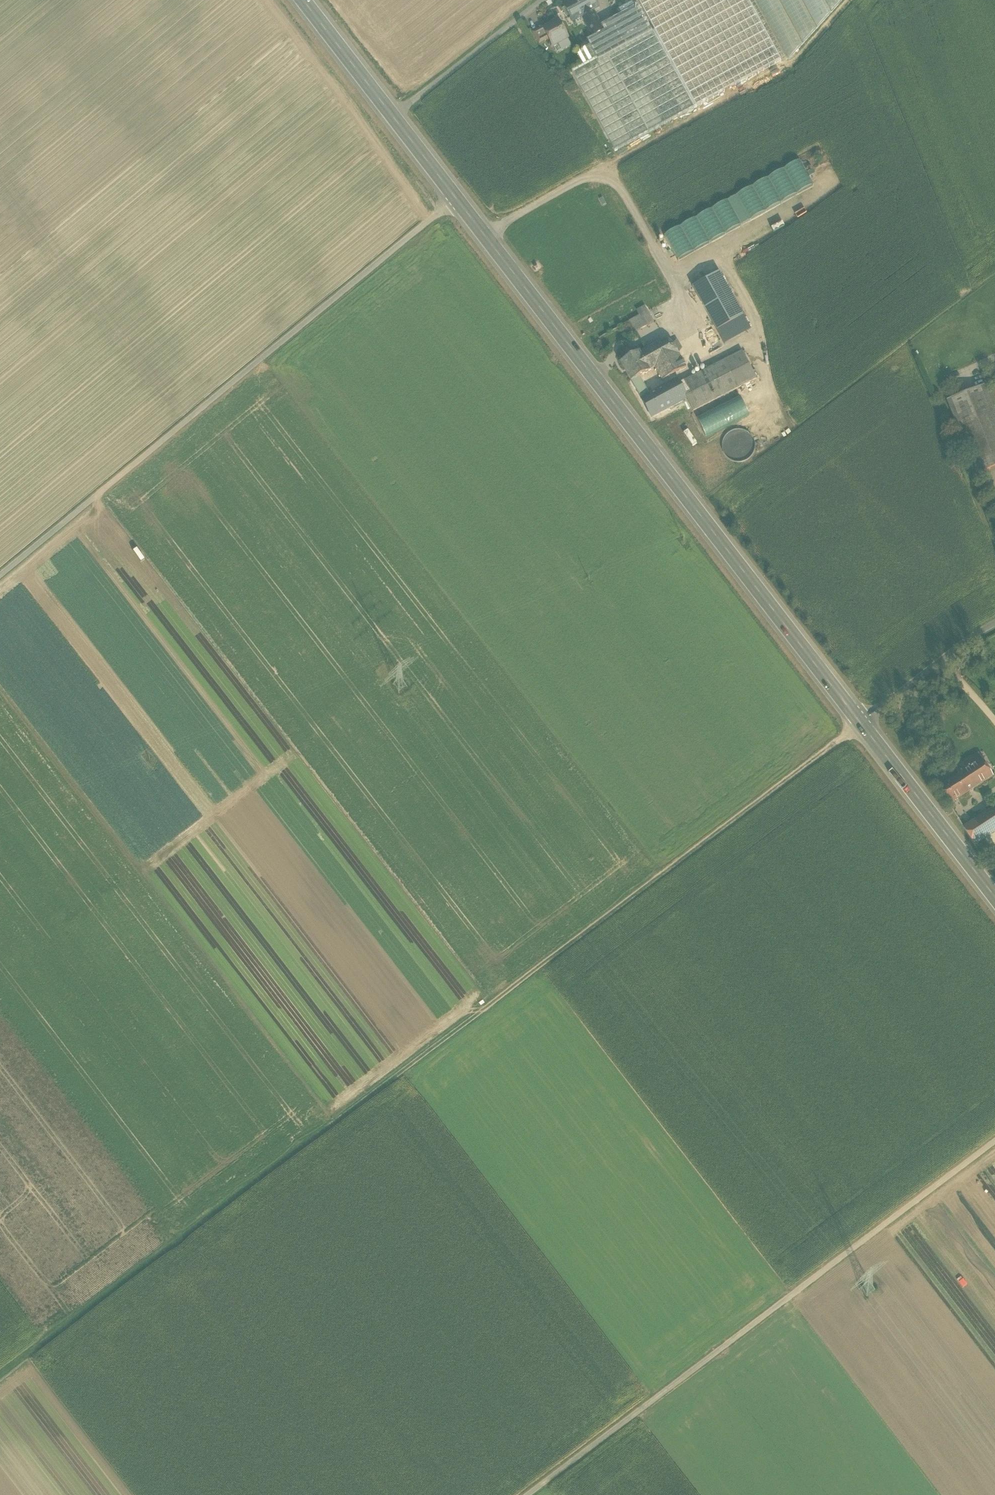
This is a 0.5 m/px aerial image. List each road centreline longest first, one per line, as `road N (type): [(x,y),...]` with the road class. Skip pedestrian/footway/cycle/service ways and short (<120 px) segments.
road 1 (track): [(994,623),(0,1374)]
road 2 (secondary): [(994,898),(303,0)]
road 3 (track): [(456,198),(0,575)]
road 4 (track): [(994,1141),(527,1494)]

